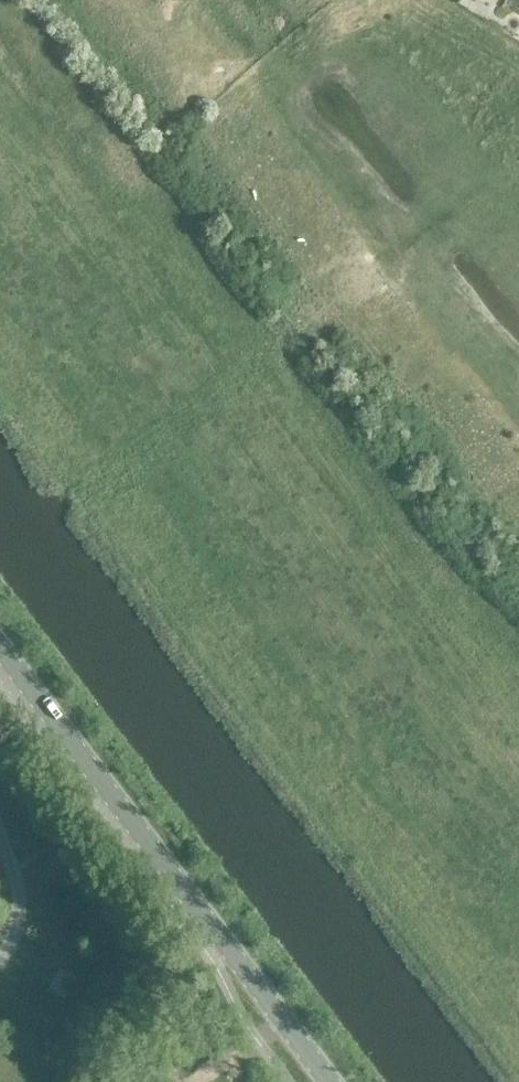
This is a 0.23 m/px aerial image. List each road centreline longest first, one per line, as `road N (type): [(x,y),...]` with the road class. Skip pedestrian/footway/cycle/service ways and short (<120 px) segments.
road 1 (tertiary): [(330,1081),(0,649)]

